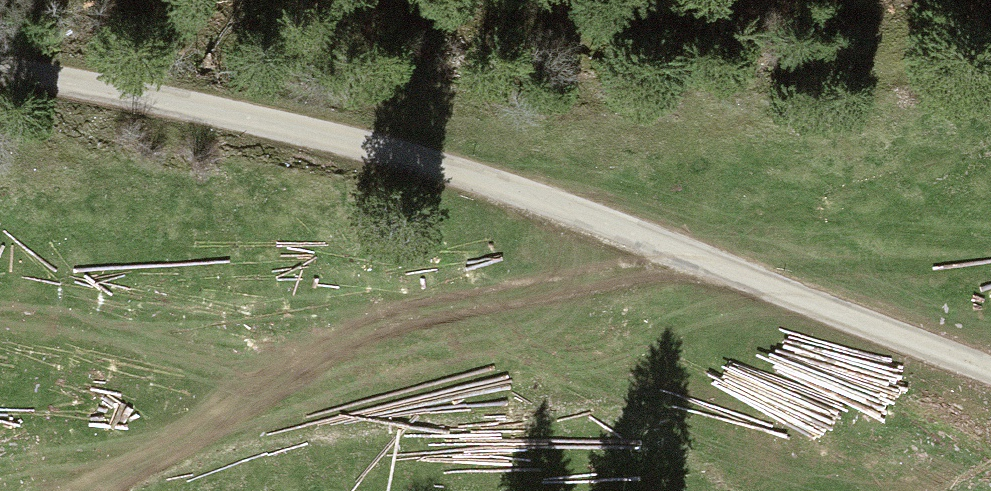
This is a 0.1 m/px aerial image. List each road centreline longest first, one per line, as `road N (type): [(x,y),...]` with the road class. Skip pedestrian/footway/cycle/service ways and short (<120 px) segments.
road 1 (unclassified): [(990,376),(453,168),(254,118),(0,68)]
road 2 (track): [(88,490),(254,392),(375,335),(694,264)]

